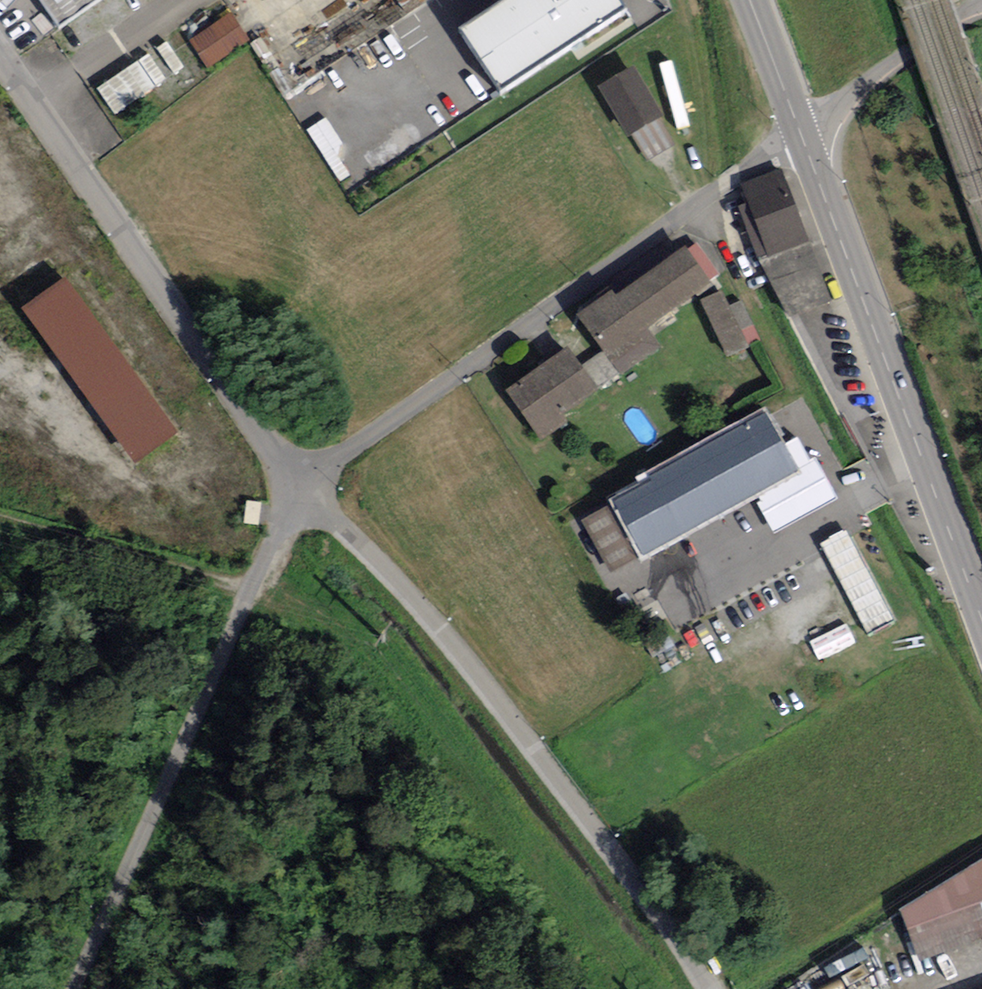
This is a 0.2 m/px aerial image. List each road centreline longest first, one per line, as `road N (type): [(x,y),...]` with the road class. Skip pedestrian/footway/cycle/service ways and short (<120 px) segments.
road 1 (unclassified): [(300,474),(513,710),(672,917),(717,988)]
road 2 (unclassified): [(300,474),(797,132)]
road 3 (unclassified): [(76,988),(263,587),(300,474)]
road 4 (primary): [(981,631),(797,132)]
road 5 (unclassified): [(0,43),(300,474)]
road 6 (track): [(263,587),(0,518)]
road 7 (residential): [(797,132),(981,3)]
road 8 (primary): [(797,132),(750,0)]

